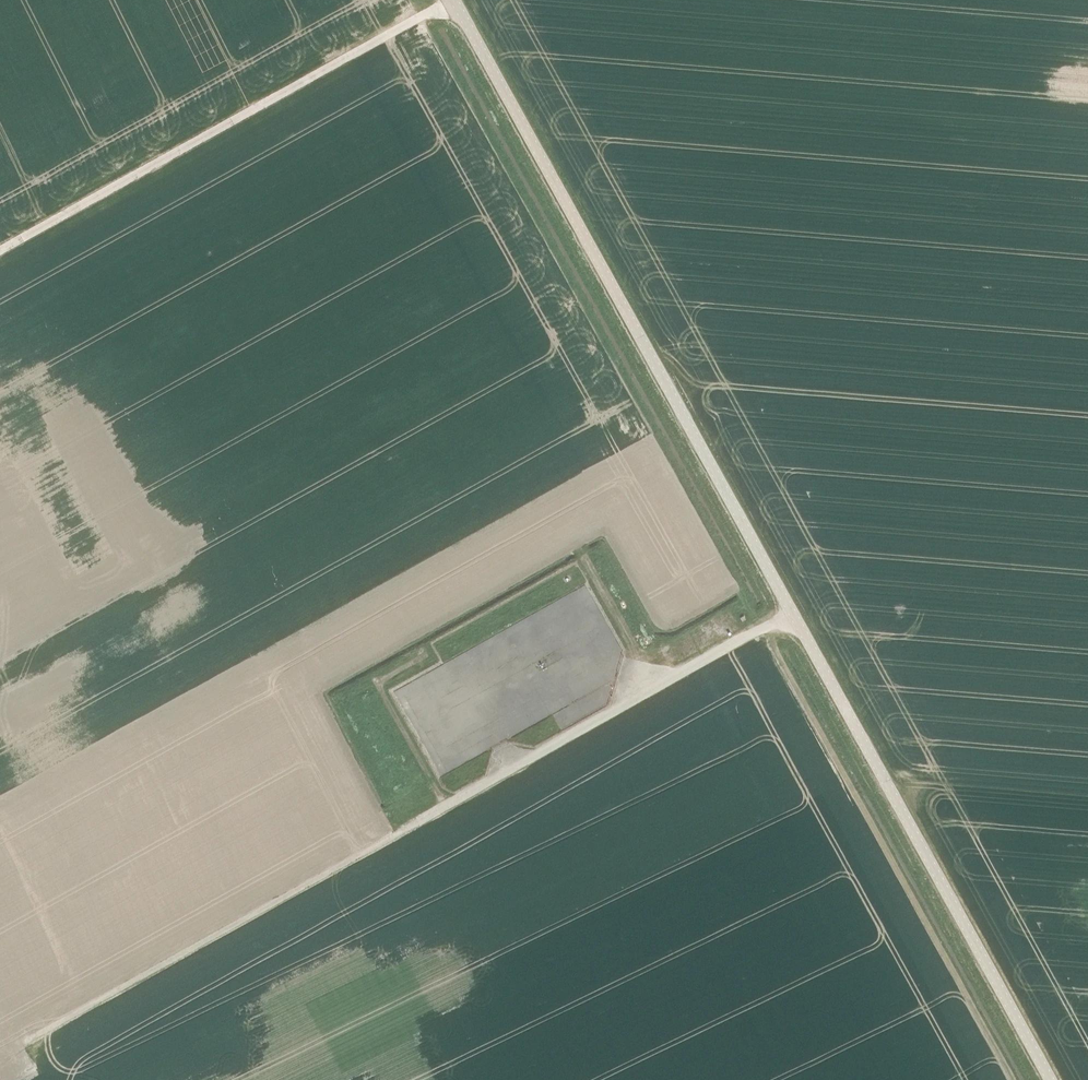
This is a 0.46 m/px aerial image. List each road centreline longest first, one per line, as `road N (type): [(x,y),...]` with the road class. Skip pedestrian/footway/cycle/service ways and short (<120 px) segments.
road 1 (tertiary): [(1051,1079),(453,0)]

